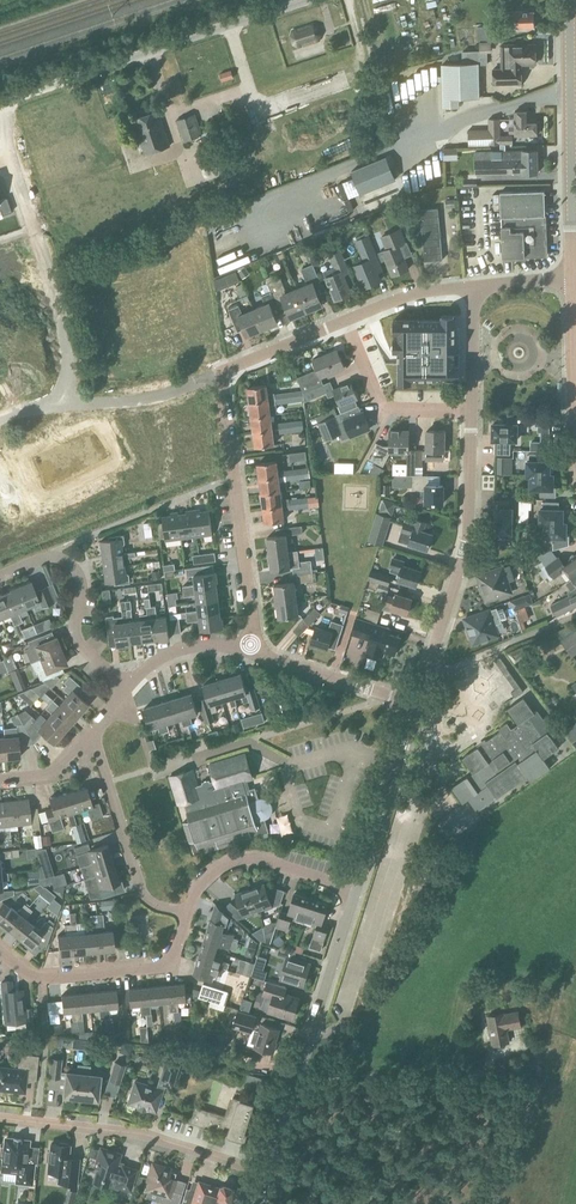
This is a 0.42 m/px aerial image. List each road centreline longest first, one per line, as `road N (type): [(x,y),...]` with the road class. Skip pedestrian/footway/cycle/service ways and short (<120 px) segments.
road 1 (unclassified): [(0,104),(306,0)]
road 2 (residential): [(418,703),(469,536),(471,408)]
road 3 (residential): [(268,1175),(356,888)]
road 4 (residential): [(248,648),(253,624),(222,371)]
road 5 (residential): [(268,1175),(133,1130),(0,1116)]
road 6 (secondary): [(572,276),(569,0)]
road 7 (residential): [(11,155),(67,346),(62,403)]
road 8 (residential): [(0,948),(41,976),(160,965),(189,915)]
road 9 (residential): [(189,915),(157,906),(140,890),(91,729)]
road 10 (residential): [(126,685),(85,652),(75,632),(81,580),(72,566),(41,555),(0,572)]
road 11 (residential): [(189,915),(213,875),(243,861),(272,859),(356,888)]
road 12 (residential): [(356,888),(418,703)]
road 13 (residential): [(471,408),(380,405),(345,323)]
road 14 (residential): [(418,703),(248,648)]
road 15 (residential): [(62,403),(156,396),(222,371)]
road 16 (residential): [(248,648),(196,644),(174,650),(126,685)]
road 17 (residential): [(345,323),(415,294),(473,286)]
road 18 (secondary): [(575,409),(572,276)]
road 19 (residential): [(222,371),(345,323)]
road 20 (residential): [(471,408),(473,286)]

